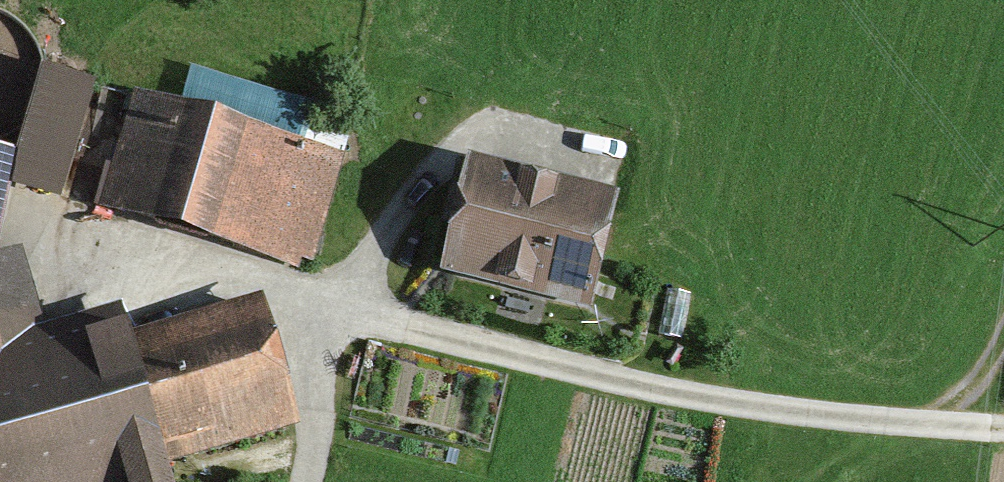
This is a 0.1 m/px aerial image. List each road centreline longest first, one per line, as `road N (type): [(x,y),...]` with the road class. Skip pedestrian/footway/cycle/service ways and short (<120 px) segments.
road 1 (track): [(1003,428),(759,406),(336,319)]
road 2 (track): [(310,481),(336,319)]

